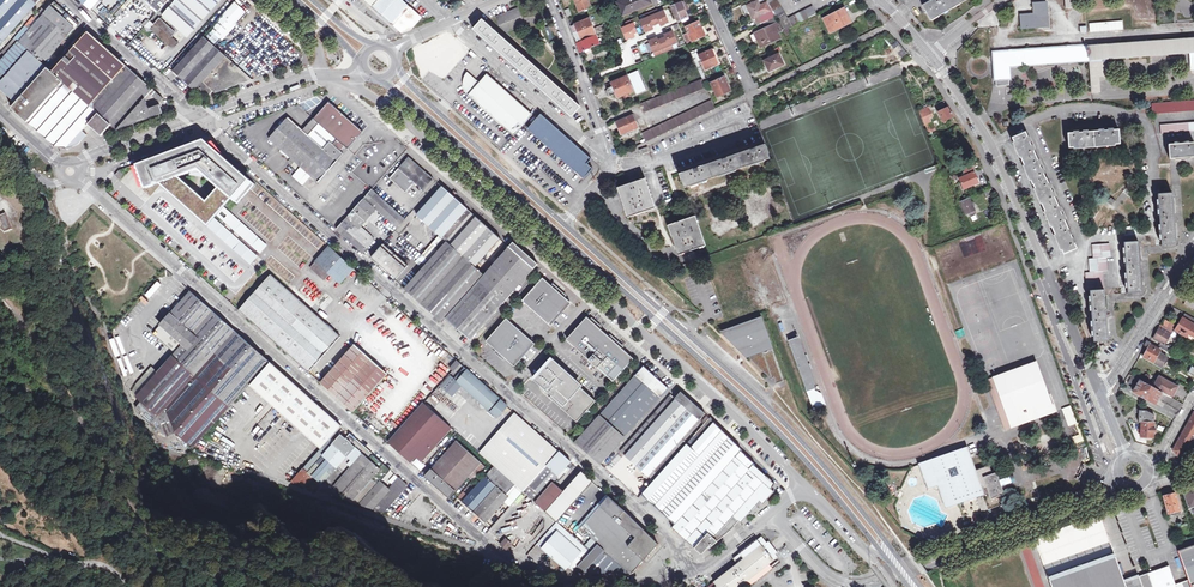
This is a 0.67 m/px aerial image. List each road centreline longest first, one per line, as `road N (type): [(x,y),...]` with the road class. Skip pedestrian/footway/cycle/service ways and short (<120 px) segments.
road 1 (residential): [(76,179),(522,566),(597,583),(696,570)]
road 2 (secondary): [(378,79),(781,435),(882,553)]
road 3 (residential): [(696,570),(195,116)]
road 4 (residential): [(345,76),(717,399),(805,487)]
road 5 (secondary): [(921,586),(789,427),(563,224)]
road 6 (residential): [(931,56),(990,144),(1098,390)]
road 7 (track): [(215,586),(156,552),(35,337),(0,292)]
road 8 (secondary): [(563,224),(395,66)]
road 9 (residential): [(500,556),(288,486)]
road 10 (residential): [(450,20),(609,168)]
road 11 (residential): [(923,565),(865,585),(842,583),(772,515)]
road 12 (residential): [(923,565),(1093,504)]
road 13 (residential): [(65,0),(195,116)]
road 14 (residential): [(549,0),(610,163)]
road 15 (residential): [(1193,249),(1098,390)]
road 16 (unclassified): [(0,536),(97,566),(135,586)]
road 17 (residential): [(326,76),(311,74),(195,116)]
road 18 (residential): [(195,116),(76,165)]

